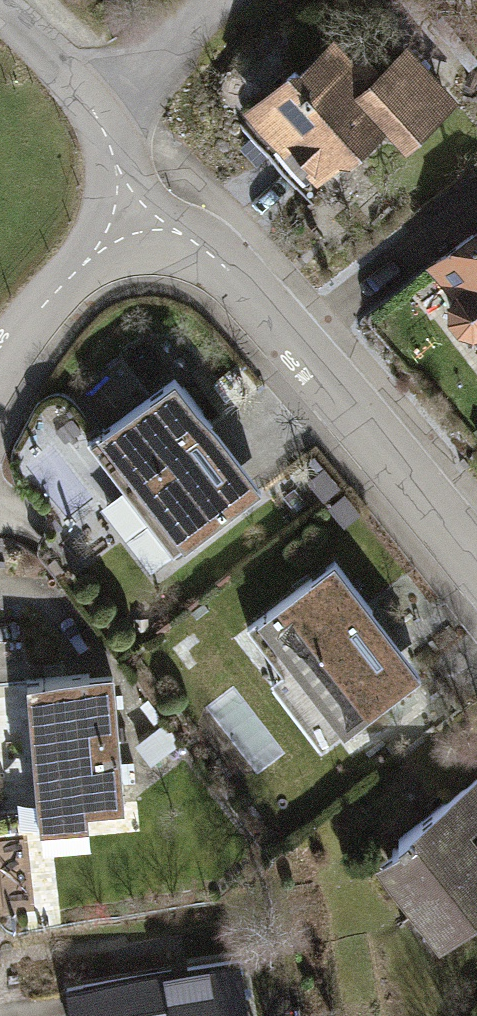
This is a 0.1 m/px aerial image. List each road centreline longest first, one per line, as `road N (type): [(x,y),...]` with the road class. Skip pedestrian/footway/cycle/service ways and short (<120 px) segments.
road 1 (residential): [(476,571),(216,256),(142,219)]
road 2 (residential): [(142,219),(0,376)]
road 3 (residential): [(109,100),(242,0)]
road 4 (residential): [(8,0),(109,100)]
road 5 (residential): [(109,100),(142,219)]

